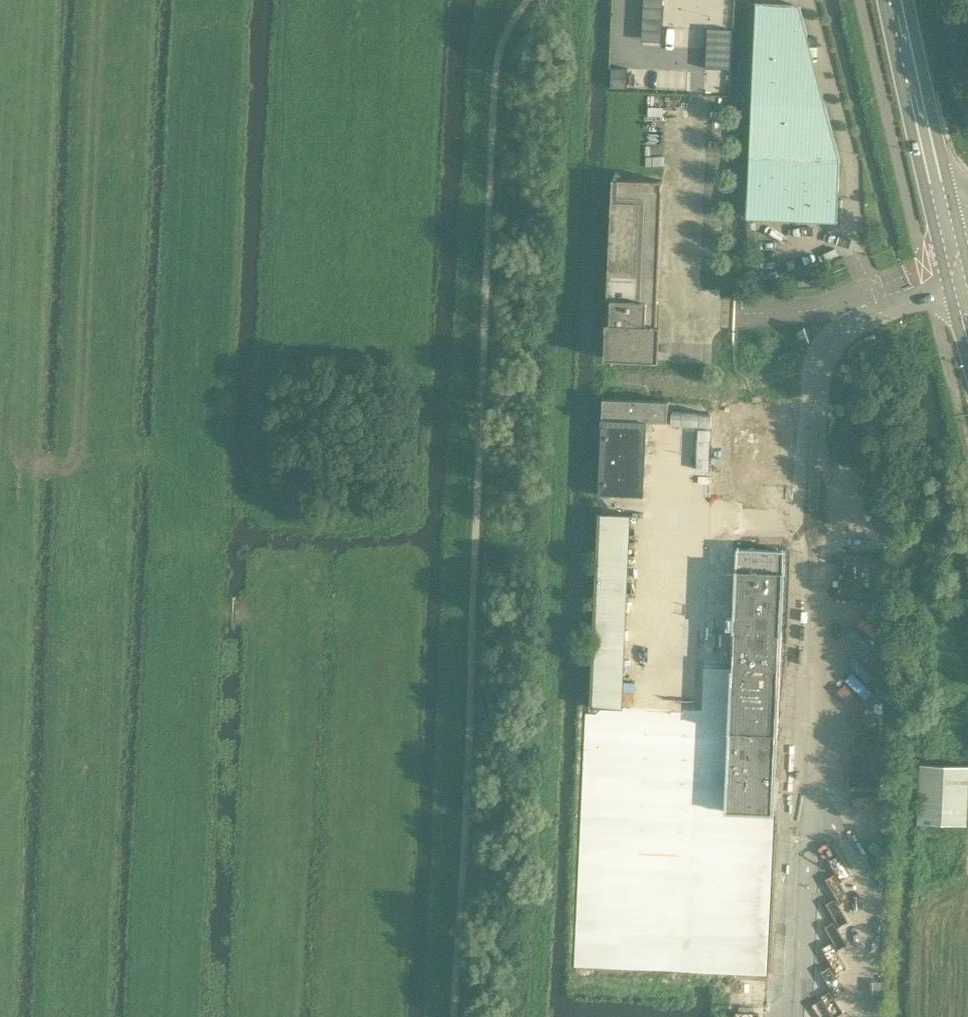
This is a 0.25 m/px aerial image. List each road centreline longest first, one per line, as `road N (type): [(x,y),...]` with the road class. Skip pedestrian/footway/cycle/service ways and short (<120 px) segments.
road 1 (secondary): [(899,0),(949,229)]

